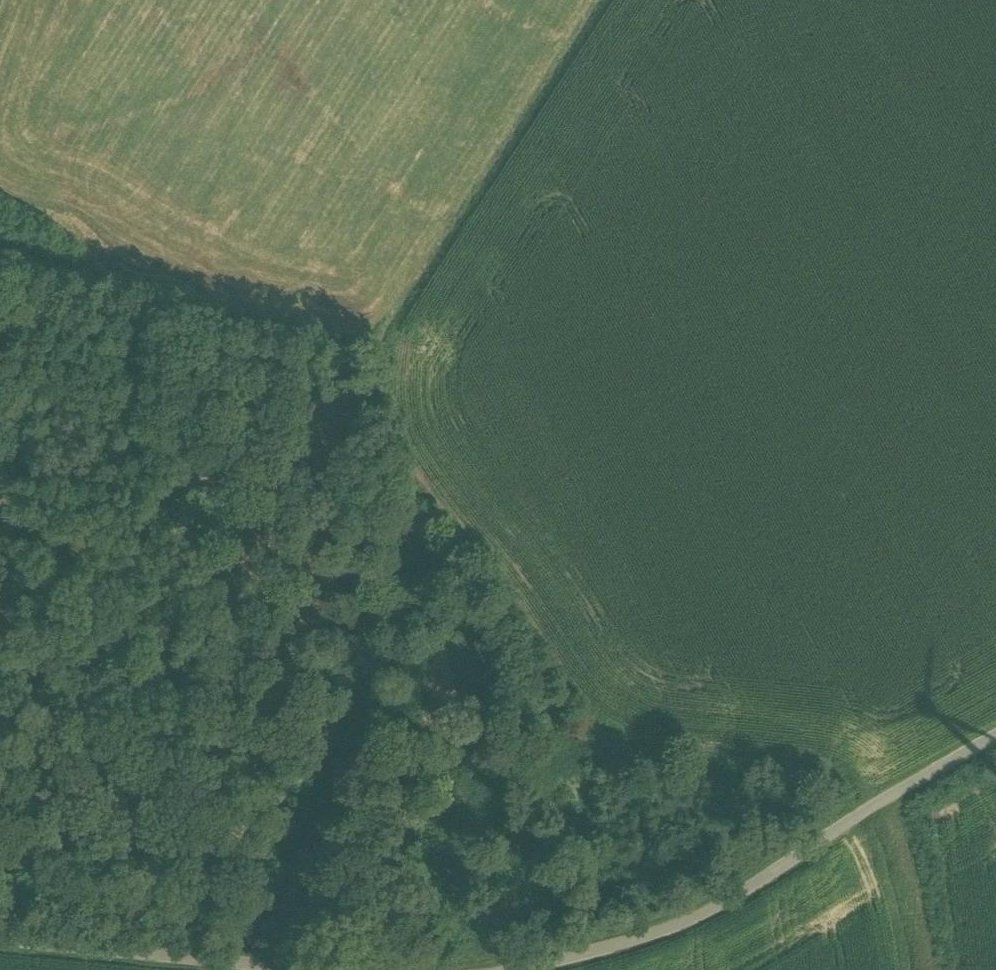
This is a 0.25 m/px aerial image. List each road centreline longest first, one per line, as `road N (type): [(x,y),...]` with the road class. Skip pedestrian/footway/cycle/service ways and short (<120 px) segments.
road 1 (unclassified): [(0,910),(149,930),(505,948),(554,940),(661,899),(995,720)]

